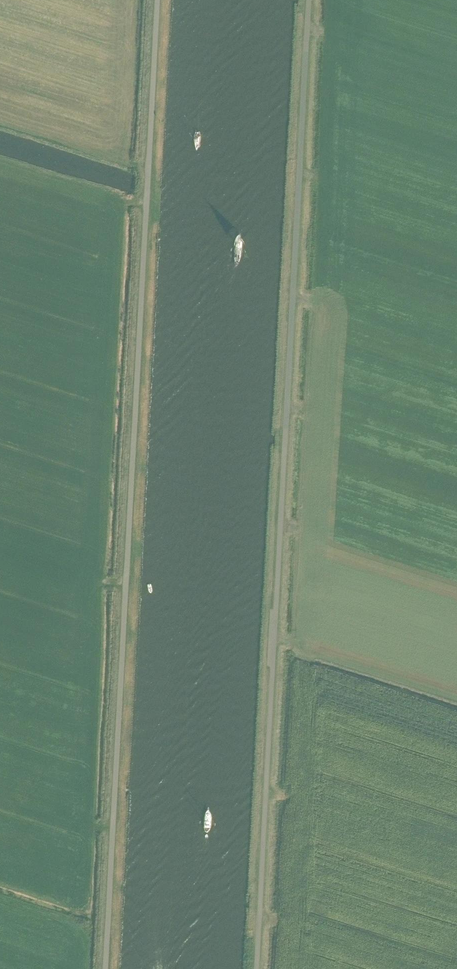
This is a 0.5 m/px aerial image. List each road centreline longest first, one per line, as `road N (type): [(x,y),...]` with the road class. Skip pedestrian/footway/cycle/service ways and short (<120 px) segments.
road 1 (unclassified): [(101,968),(156,0)]
road 2 (unclassified): [(257,968),(309,0)]

